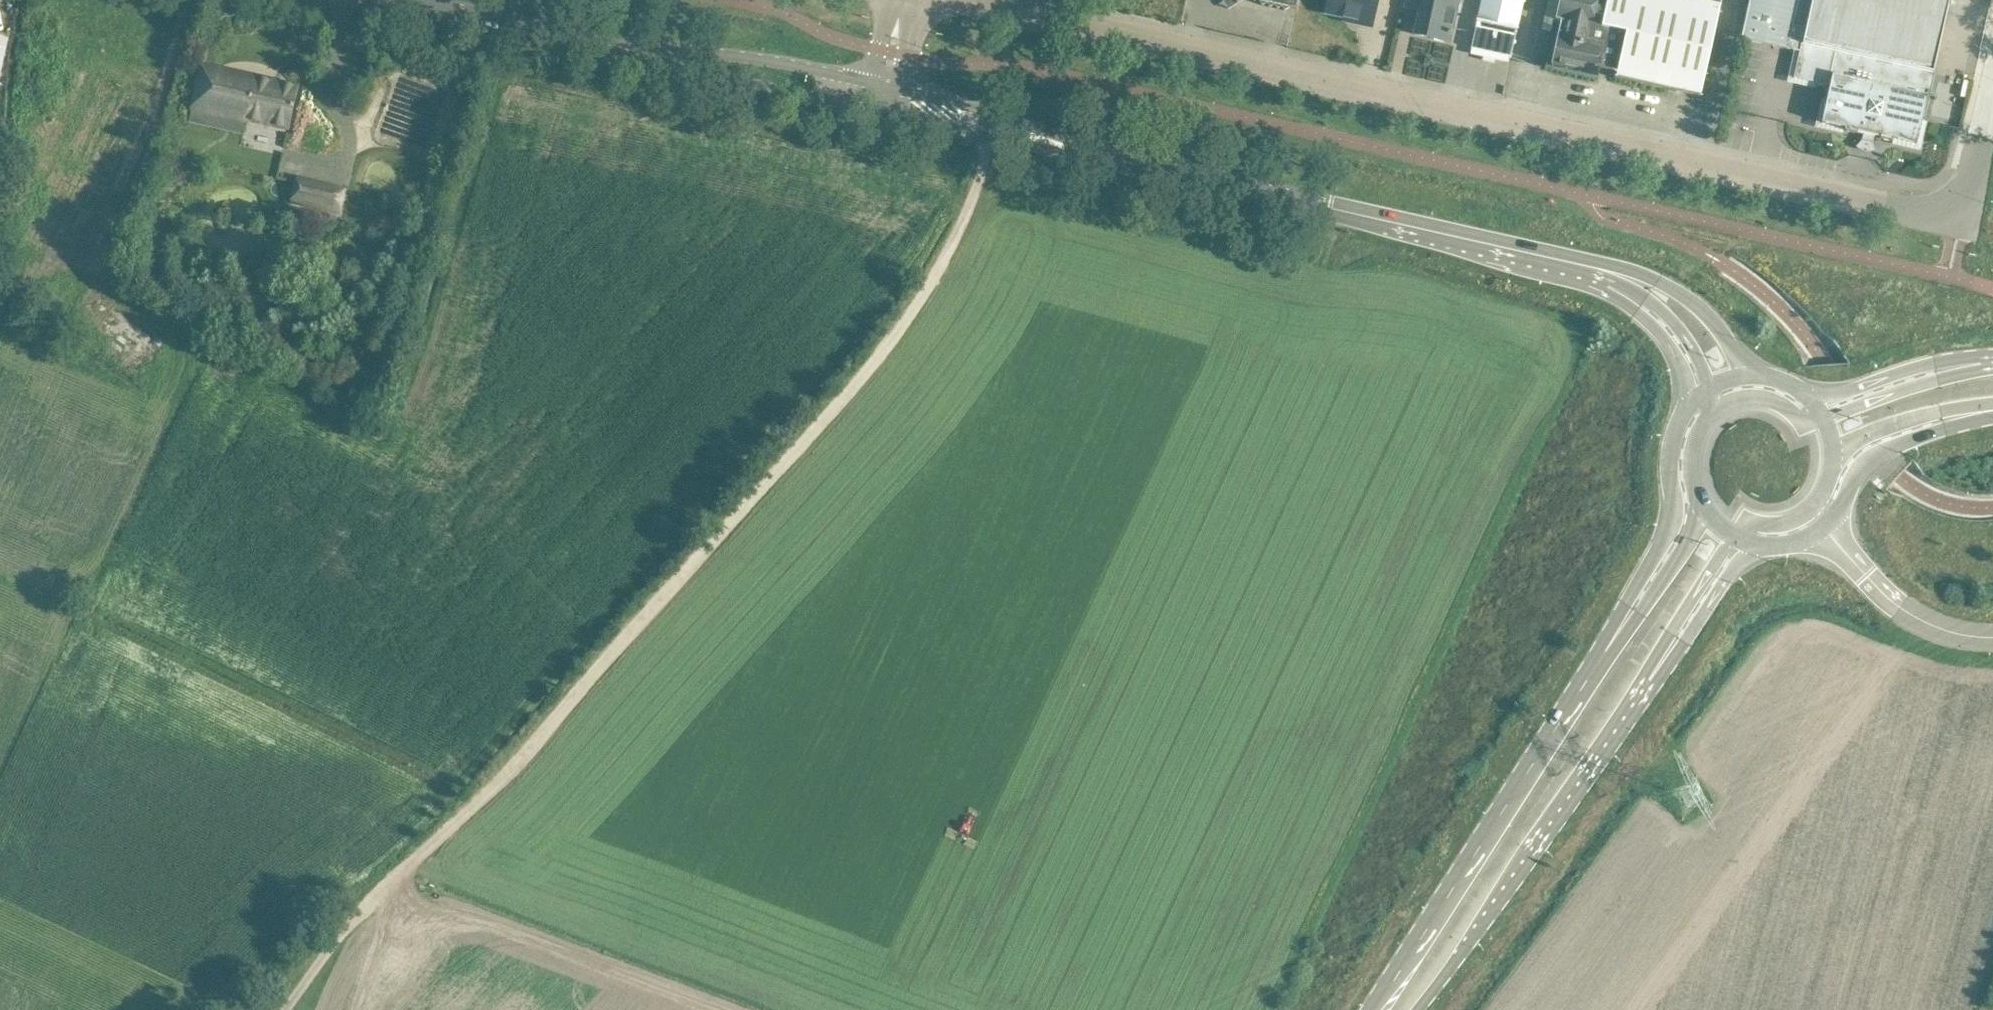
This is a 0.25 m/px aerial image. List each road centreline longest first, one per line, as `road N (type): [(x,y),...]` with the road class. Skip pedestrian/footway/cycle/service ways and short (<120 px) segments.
road 1 (unclassified): [(1951,209),(1926,215),(962,0)]
road 2 (tertiary): [(884,101),(389,0)]
road 3 (tertiary): [(1332,210),(1165,176),(884,101)]
road 4 (secondary): [(1621,626),(1370,1009)]
road 5 (secondary): [(1415,1009),(1489,917),(1666,654)]
road 6 (tertiary): [(1332,210),(1600,270)]
road 7 (secondary): [(1687,408),(1670,453),(1671,529),(1621,626)]
road 8 (secondary): [(1824,528),(1871,456),(1991,411)]
road 9 (unclassified): [(1824,528),(1913,617),(1992,635)]
road 10 (tertiary): [(1748,374),(1717,327),(1675,288),(1600,270)]
road 11 (secondary): [(1987,362),(1949,360),(1809,398)]
road 12 (secondary): [(1987,362),(1823,417)]
road 13 (secondary): [(1833,463),(1892,426),(1991,411)]
road 14 (secondary): [(1696,494),(1689,538),(1645,606),(1621,626)]
road 15 (secondary): [(1666,654),(1692,634),(1758,546)]
road 16 (unclassified): [(1951,209),(1964,195),(1992,79)]
road 17 (secondary): [(1666,654),(1675,626),(1731,537)]
road 18 (tertiary): [(1623,295),(1675,354),(1687,408)]
road 19 (tertiary): [(1623,295),(1675,325),(1708,388)]
road 20 (secondary): [(1823,417),(1798,420),(1775,402),(1747,398),(1713,412)]

